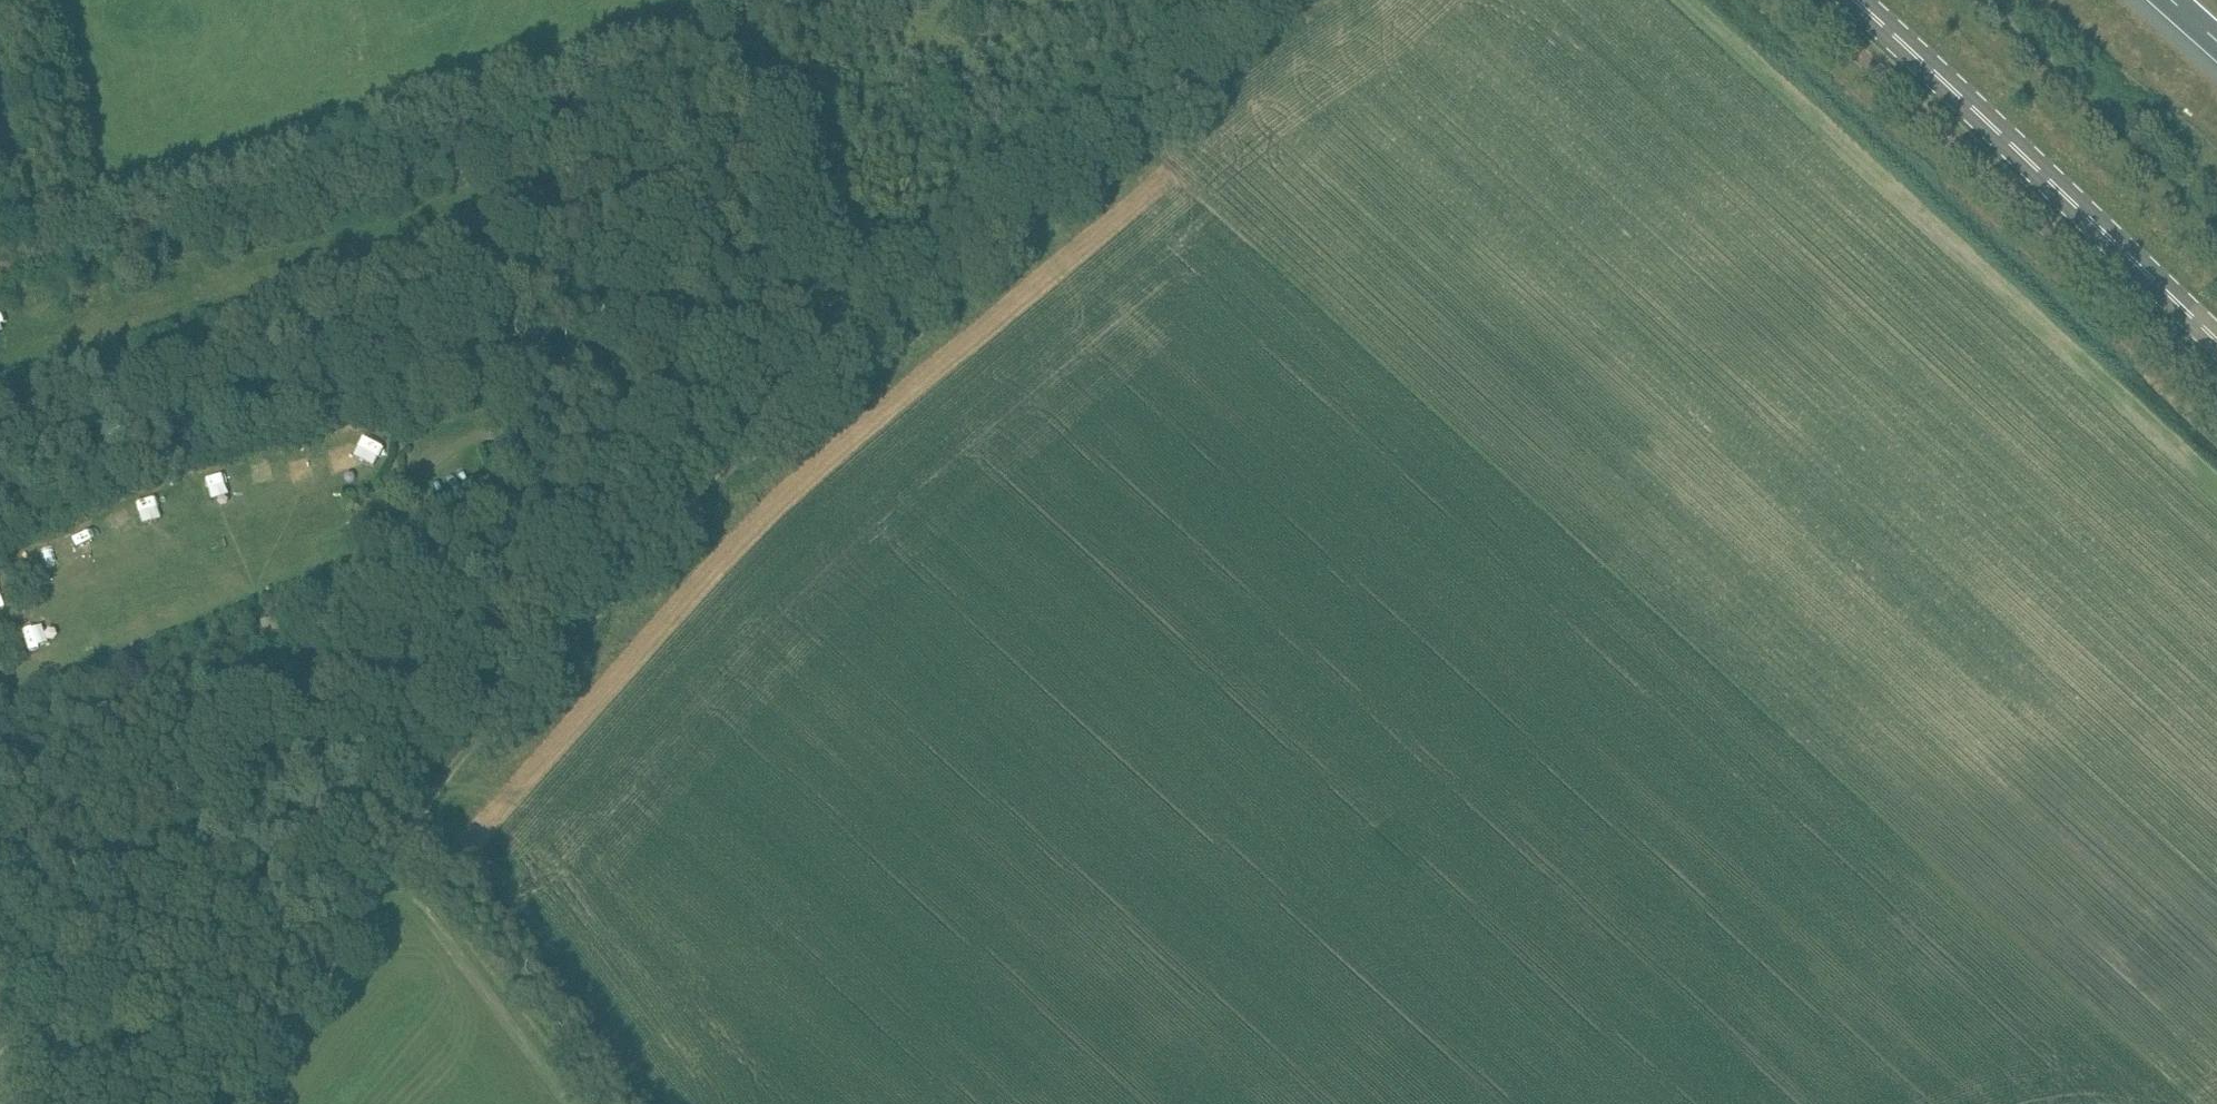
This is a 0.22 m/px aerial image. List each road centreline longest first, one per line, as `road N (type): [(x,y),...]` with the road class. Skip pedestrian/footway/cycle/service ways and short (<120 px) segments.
road 1 (track): [(1298,0),(842,347),(582,610),(421,811),(231,1103)]
road 2 (tertiary): [(2216,340),(1857,0)]

